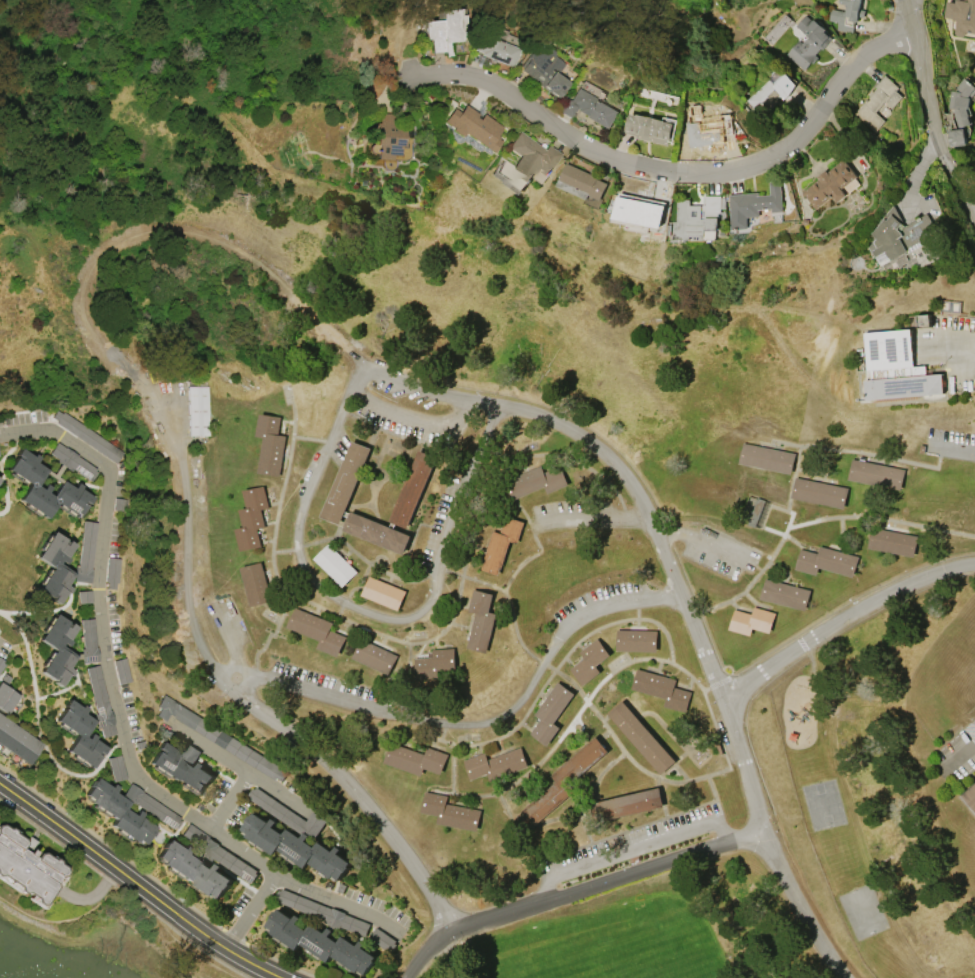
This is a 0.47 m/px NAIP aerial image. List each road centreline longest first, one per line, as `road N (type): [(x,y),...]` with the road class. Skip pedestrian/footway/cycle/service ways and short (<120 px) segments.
road 1 (residential): [(446,930),(352,790),(212,660),(196,621),(185,463),(148,391),(111,362),(86,308),(100,256),(154,231),(218,242),(279,279),(375,370),(436,396)]
road 2 (residential): [(854,977),(766,839),(734,700),(618,463),(553,421),(436,396)]
road 3 (residential): [(0,433),(49,428),(110,468),(98,563),(100,636),(135,775),(272,872),(223,944)]
road 4 (residential): [(916,34),(860,57),(793,144),(740,171),(712,174),(596,154),(494,87),(461,77),(413,83)]
road 5 (residential): [(239,687),(265,682),(423,722),(482,722),(506,716),(532,692),(583,615),(604,605),(686,599)]
road 6 (residential): [(411,977),(446,930),(766,839)]
road 7 (tertiary): [(0,788),(223,944),(288,977)]
road 8 (residential): [(734,700),(817,636),(923,578),(974,567)]
road 9 (residential): [(368,364),(296,530),(314,581),(340,604)]
road 10 (residential): [(909,0),(933,112),(974,219)]
road 11 (residential): [(439,567),(494,406)]
road 12 (residential): [(340,604),(384,620),(412,619),(433,595),(439,567)]

